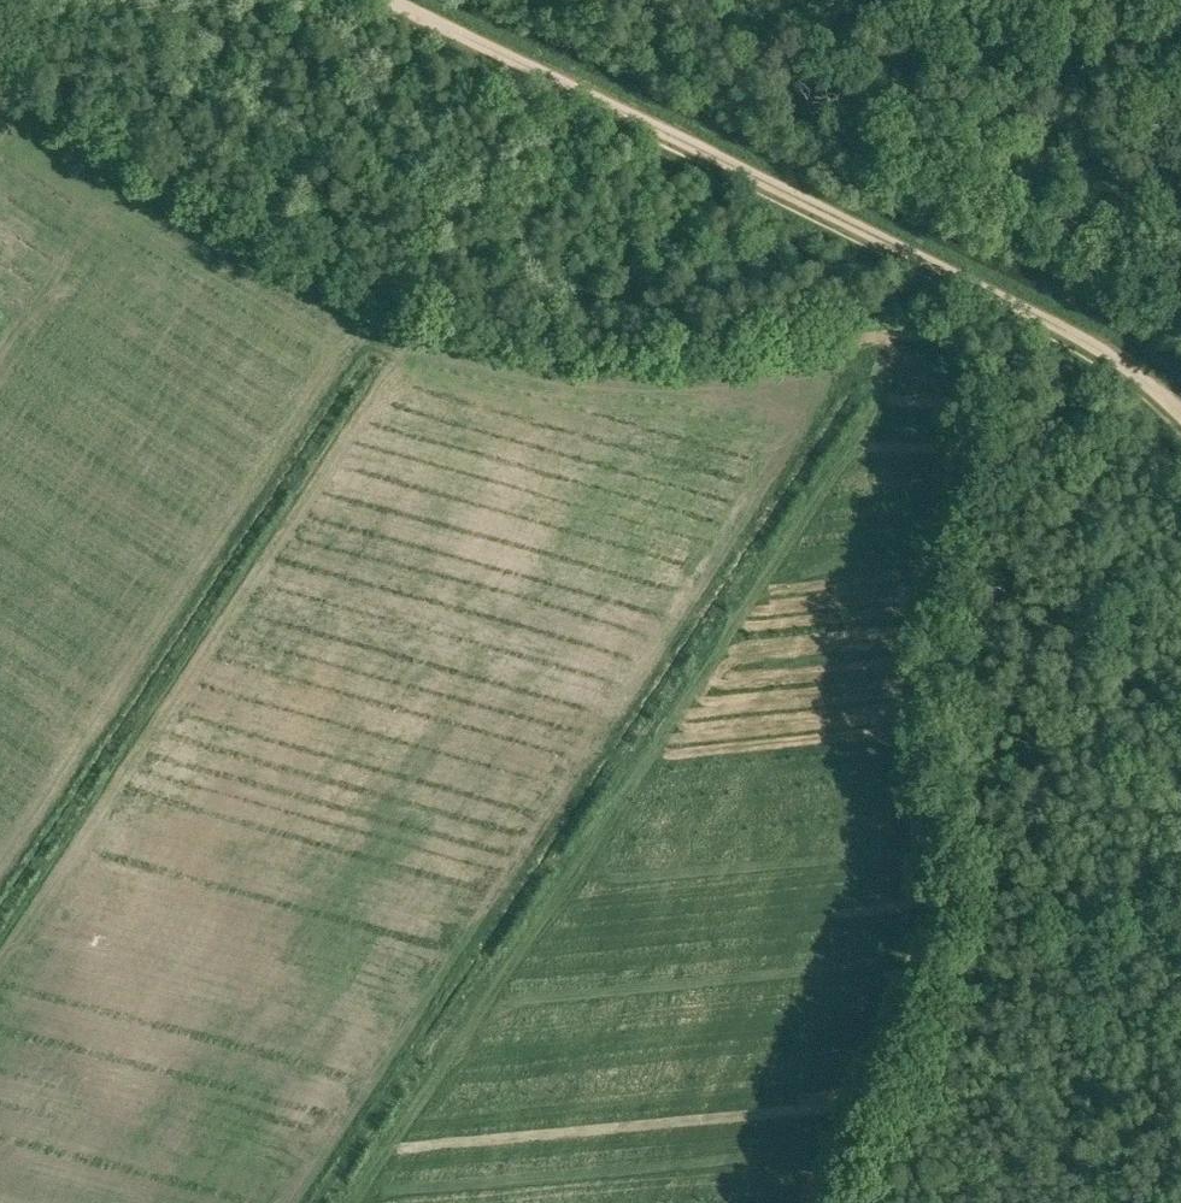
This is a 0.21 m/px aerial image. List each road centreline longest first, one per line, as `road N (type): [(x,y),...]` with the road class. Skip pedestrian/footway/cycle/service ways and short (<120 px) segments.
road 1 (track): [(1180,409),(1096,340),(396,0)]

